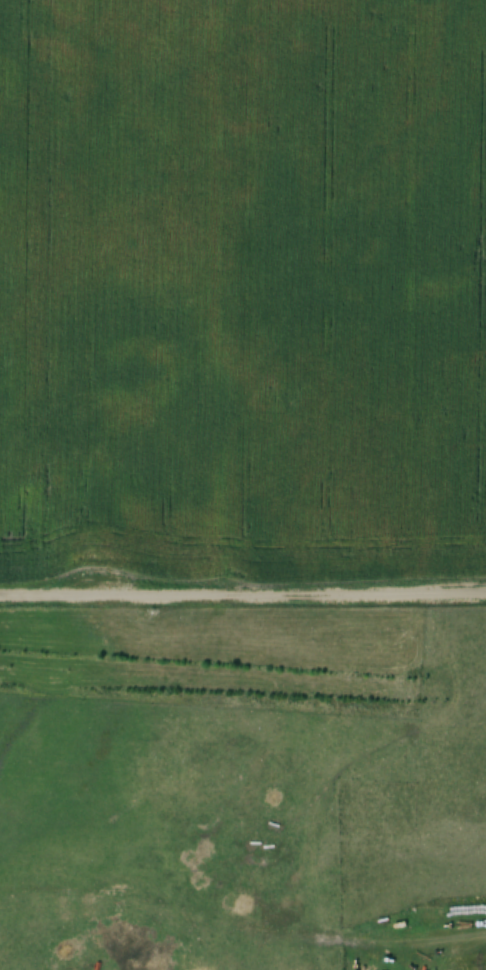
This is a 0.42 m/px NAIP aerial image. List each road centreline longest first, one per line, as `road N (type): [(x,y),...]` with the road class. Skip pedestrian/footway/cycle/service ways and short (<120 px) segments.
road 1 (residential): [(485,597),(0,595)]

